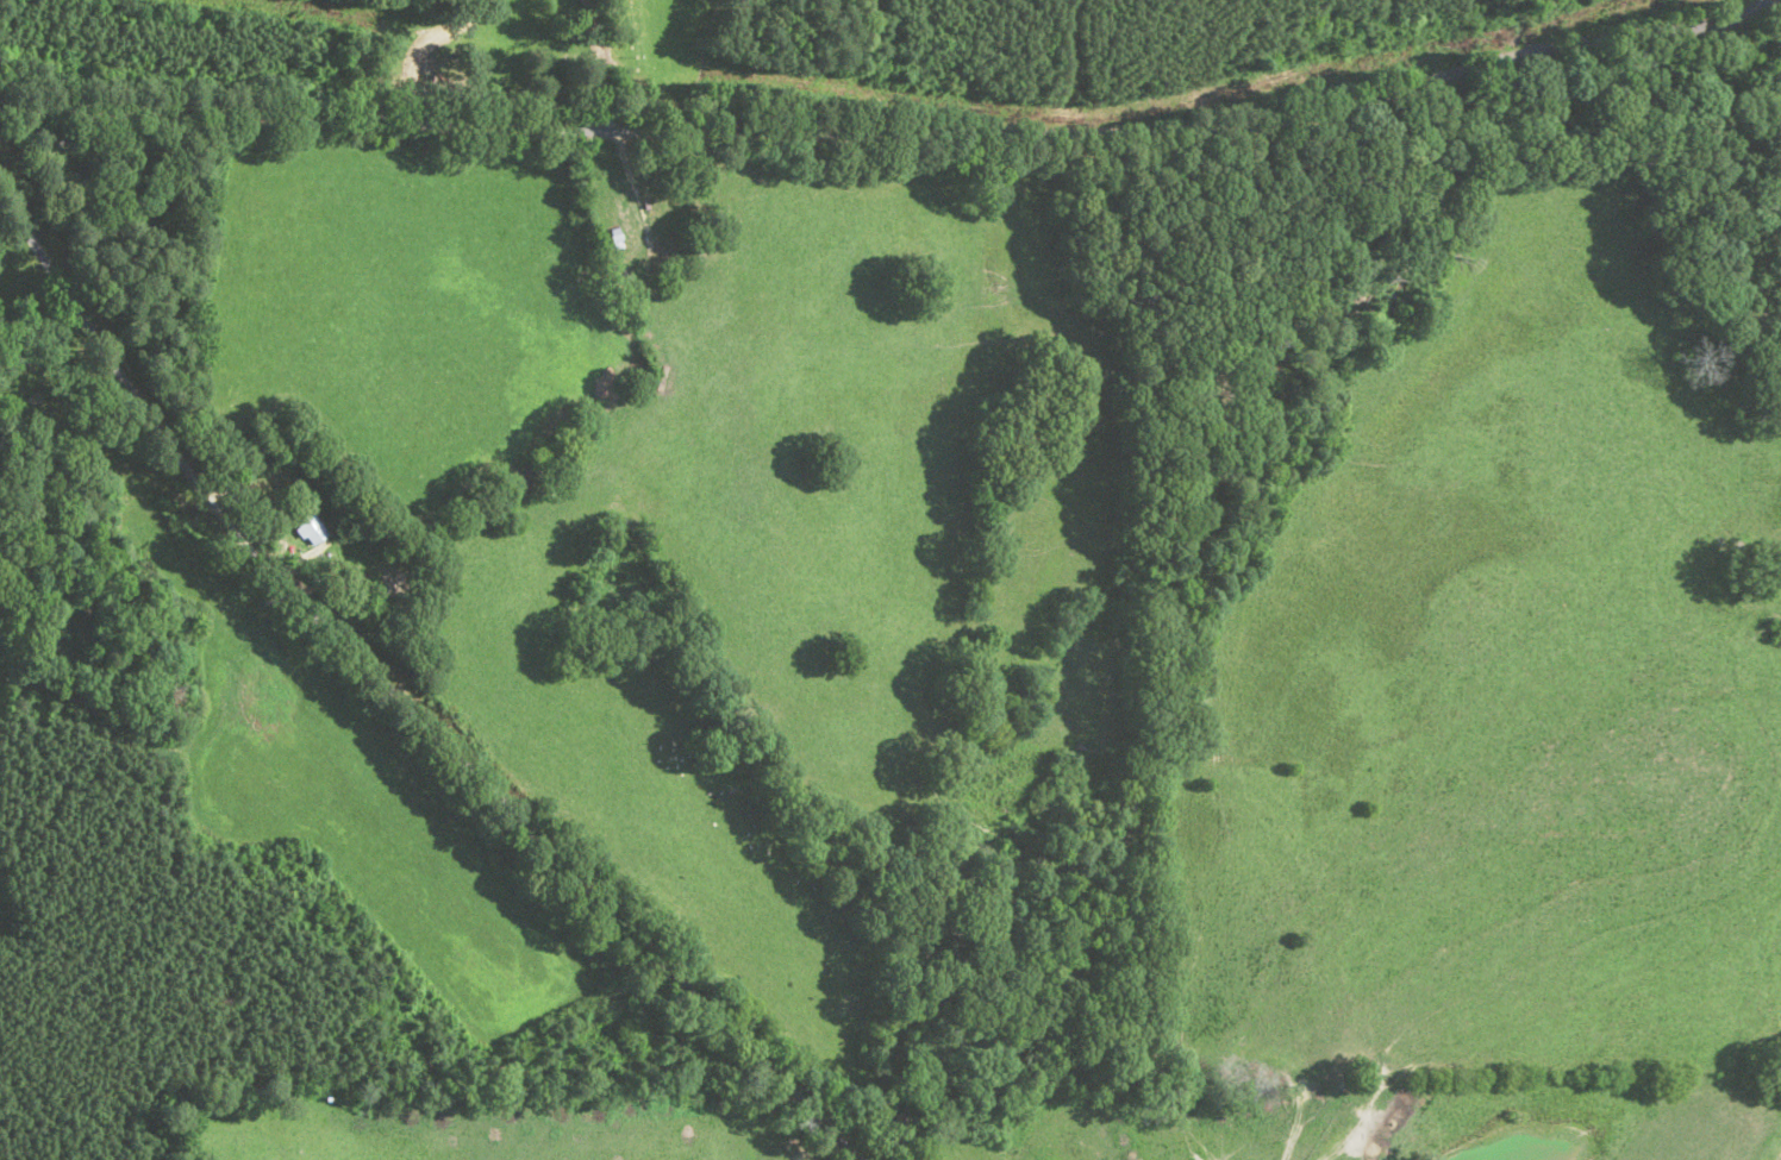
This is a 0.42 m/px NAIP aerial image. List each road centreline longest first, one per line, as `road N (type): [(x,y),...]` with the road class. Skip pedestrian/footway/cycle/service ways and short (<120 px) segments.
road 1 (residential): [(0,108),(1130,138),(1319,108),(1493,57),(1711,27),(1768,0)]
road 2 (residential): [(857,1159),(202,500),(0,197)]

